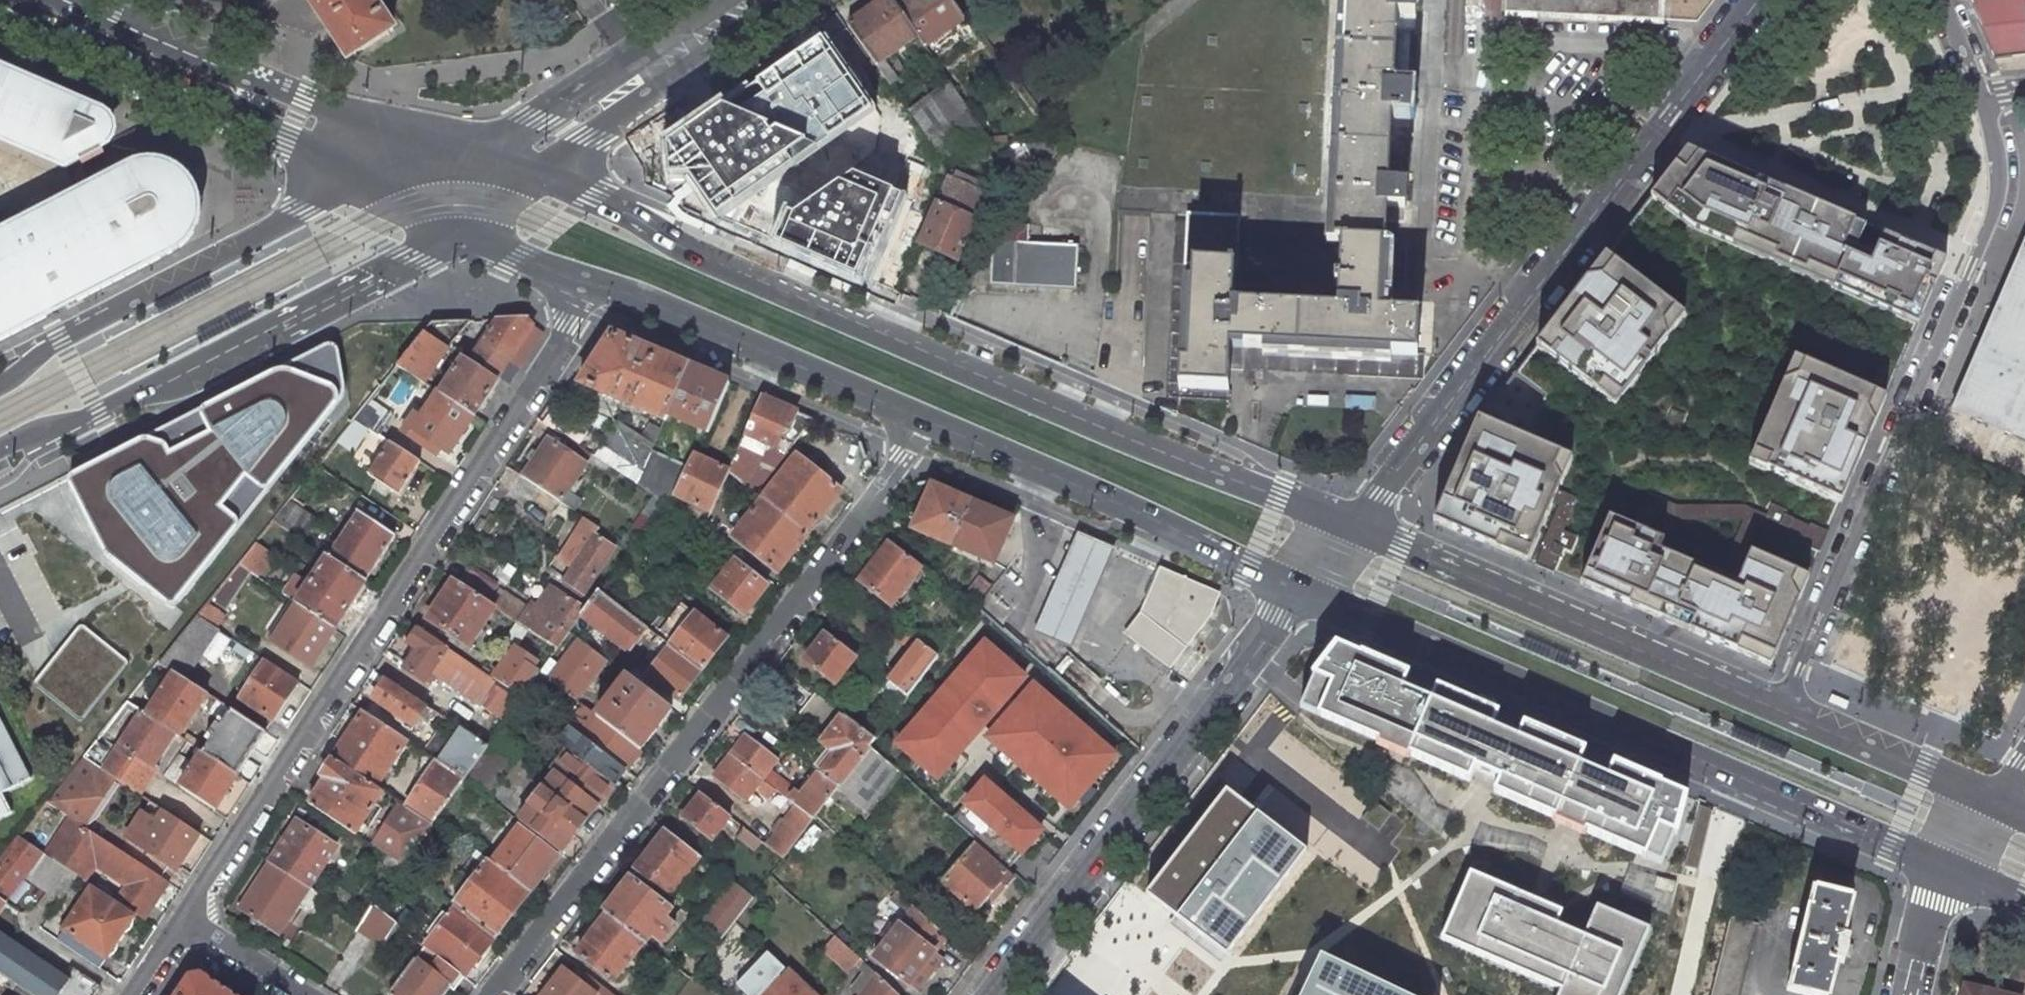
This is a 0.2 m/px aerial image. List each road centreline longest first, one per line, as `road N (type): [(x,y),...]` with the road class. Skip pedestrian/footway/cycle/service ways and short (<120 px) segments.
road 1 (primary): [(1350,524),(972,372),(679,244),(593,193),(536,172)]
road 2 (residential): [(573,276),(566,324),(184,914)]
road 3 (residential): [(484,994),(905,446),(916,417)]
road 4 (primary): [(1302,587),(1949,866)]
road 5 (residential): [(1350,524),(1759,0)]
road 6 (residential): [(1778,709),(1992,216),(1999,165),(1981,96)]
road 7 (residential): [(988,994),(1302,587)]
road 8 (tertiary): [(0,448),(96,411),(374,277),(452,228)]
road 9 (primary): [(1778,709),(1350,524)]
road 10 (tertiary): [(374,179),(58,337),(0,387)]
road 11 (primary): [(916,417),(1302,587)]
road 12 (primary): [(14,0),(325,130),(374,179)]
road 13 (primary): [(463,155),(345,115),(94,0)]
road 14 (primary): [(573,276),(916,417)]
road 15 (primary): [(1995,803),(1778,709)]
road 16 (tertiary): [(650,74),(583,86),(463,155)]
road 17 (tertiary): [(536,172),(638,107),(650,74)]
road 18 (residential): [(184,914),(309,994)]
road 19 (residential): [(1903,994),(1929,899),(1949,866)]
road 20 (primary): [(452,228),(573,276)]
road 21 (tertiary): [(650,74),(754,0)]

